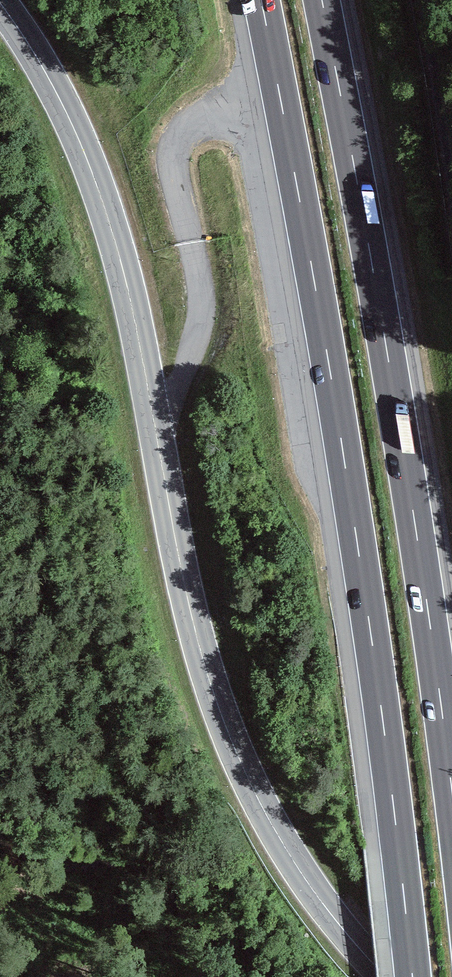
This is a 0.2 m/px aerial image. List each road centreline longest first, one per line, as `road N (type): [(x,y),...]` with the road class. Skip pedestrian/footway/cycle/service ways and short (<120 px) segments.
road 1 (secondary): [(0,3),(63,106),(112,232),(193,623),(230,737),(305,879),(386,976)]
road 2 (motorway): [(261,0),(342,449),(412,976)]
road 3 (motorway): [(451,792),(401,439),(322,0)]
road 4 (unclassified): [(451,138),(425,0)]

